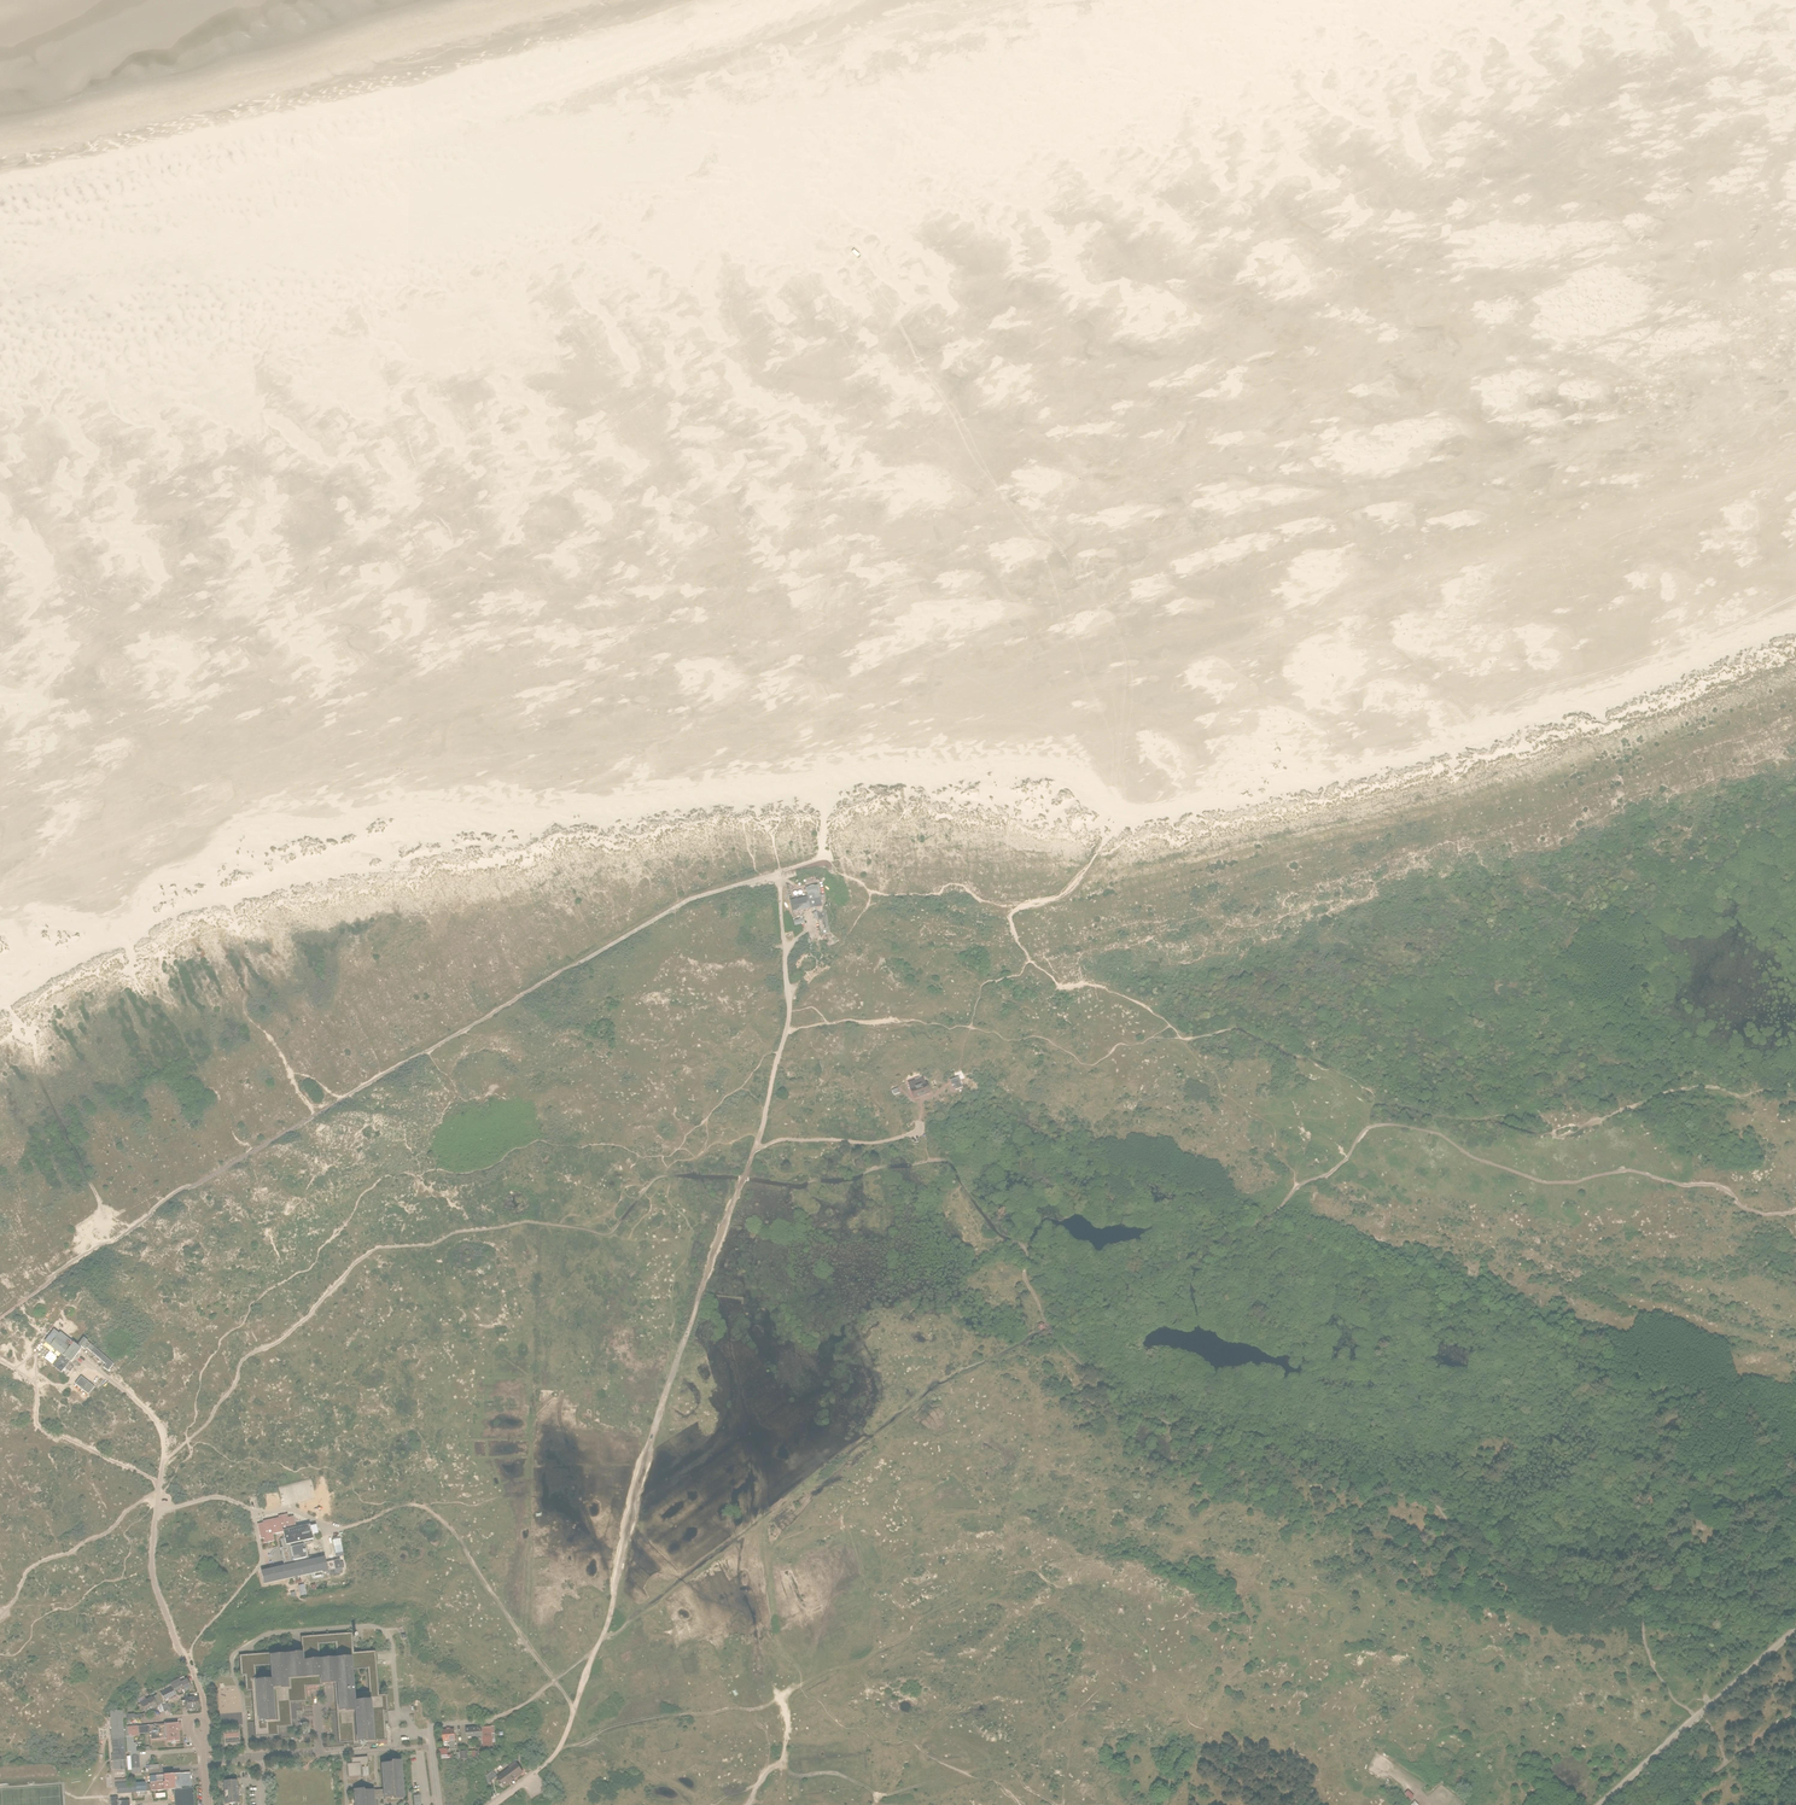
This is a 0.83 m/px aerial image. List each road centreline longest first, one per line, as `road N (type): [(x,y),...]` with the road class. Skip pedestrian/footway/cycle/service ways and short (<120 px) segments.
road 1 (track): [(556,1753),(647,1722),(749,1714),(864,1665),(904,1639),(915,1621),(1018,1573),(1062,1592),(1093,1593),(1148,1650),(1153,1678),(1145,1689),(1105,1680),(1049,1703),(1041,1698),(1035,1649),(1030,1640),(1018,1643),(917,1742),(913,1777),(889,1797),(876,1797),(861,1774),(791,1773),(782,1762)]
road 2 (track): [(154,1512),(210,1499),(257,1516),(293,1509),(332,1530),(395,1509),(422,1510),(455,1540),(574,1710)]
road 3 (track): [(699,1290),(756,1461),(739,1568),(756,1646),(785,1717),(782,1762)]

